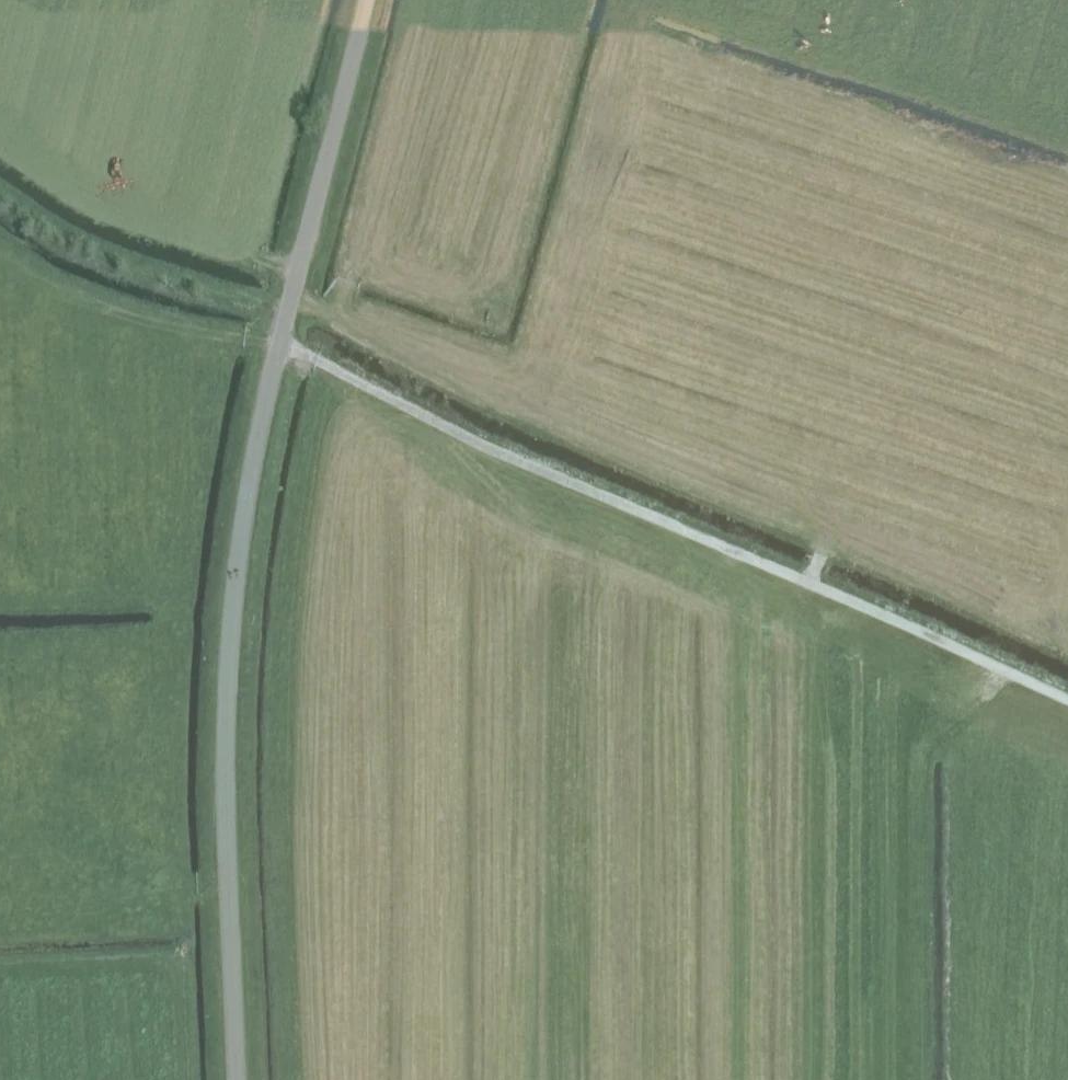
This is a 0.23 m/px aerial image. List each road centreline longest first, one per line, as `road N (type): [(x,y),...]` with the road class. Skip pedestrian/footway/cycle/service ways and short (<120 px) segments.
road 1 (unclassified): [(238,1079),(229,815),(235,635),(277,361),(371,0)]
road 2 (track): [(289,325),(41,227),(0,195)]

